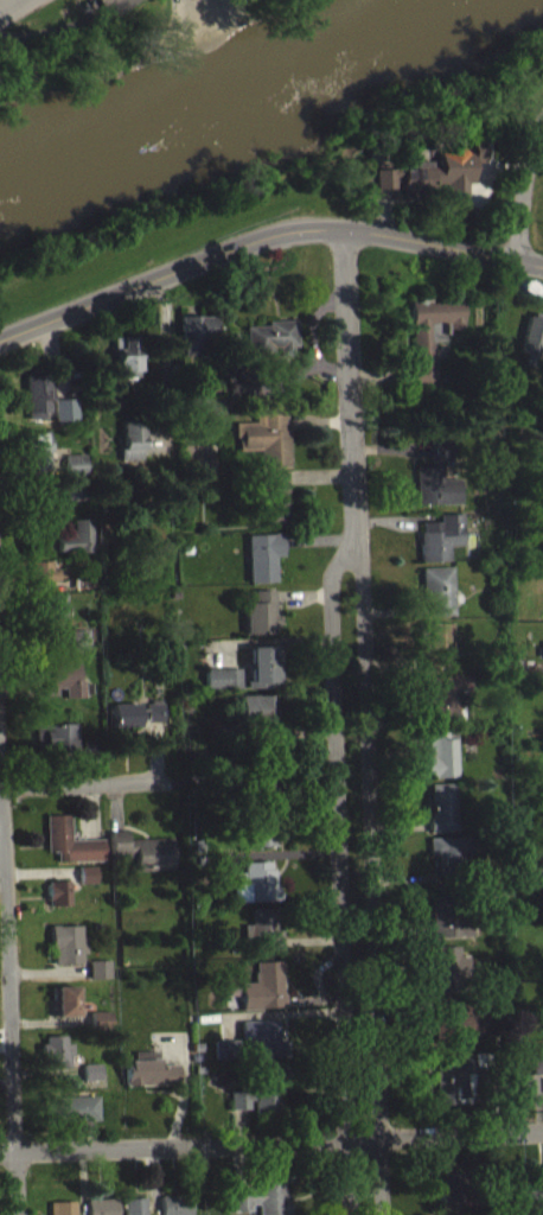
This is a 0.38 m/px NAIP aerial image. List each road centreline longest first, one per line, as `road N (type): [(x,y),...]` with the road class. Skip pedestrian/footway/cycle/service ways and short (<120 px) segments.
road 1 (residential): [(354,528),(328,578),(347,1214)]
road 2 (residential): [(382,1214),(354,528)]
road 3 (tertiary): [(0,339),(299,229),(373,233),(542,268)]
road 4 (residential): [(0,1151),(542,1133)]
road 5 (residential): [(26,1214),(0,762)]
road 6 (residential): [(354,528),(343,228)]
road 7 (residential): [(0,789),(162,781)]
road 8 (residential): [(513,261),(523,168),(542,115)]

